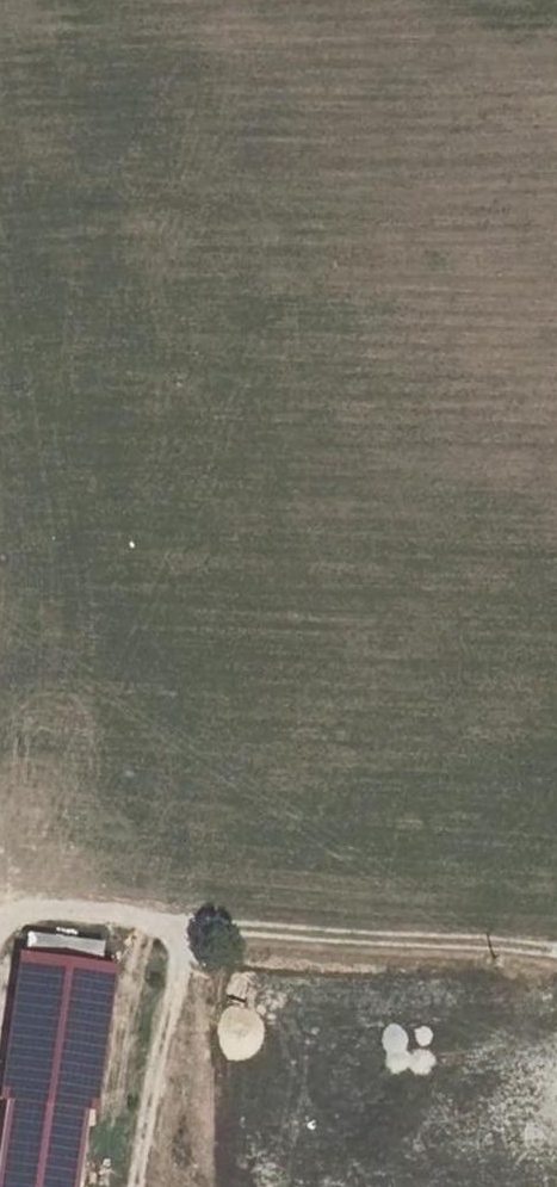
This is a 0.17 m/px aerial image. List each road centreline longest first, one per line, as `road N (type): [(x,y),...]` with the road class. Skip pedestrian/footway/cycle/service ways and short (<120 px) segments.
road 1 (track): [(0,917),(42,912),(556,949)]

